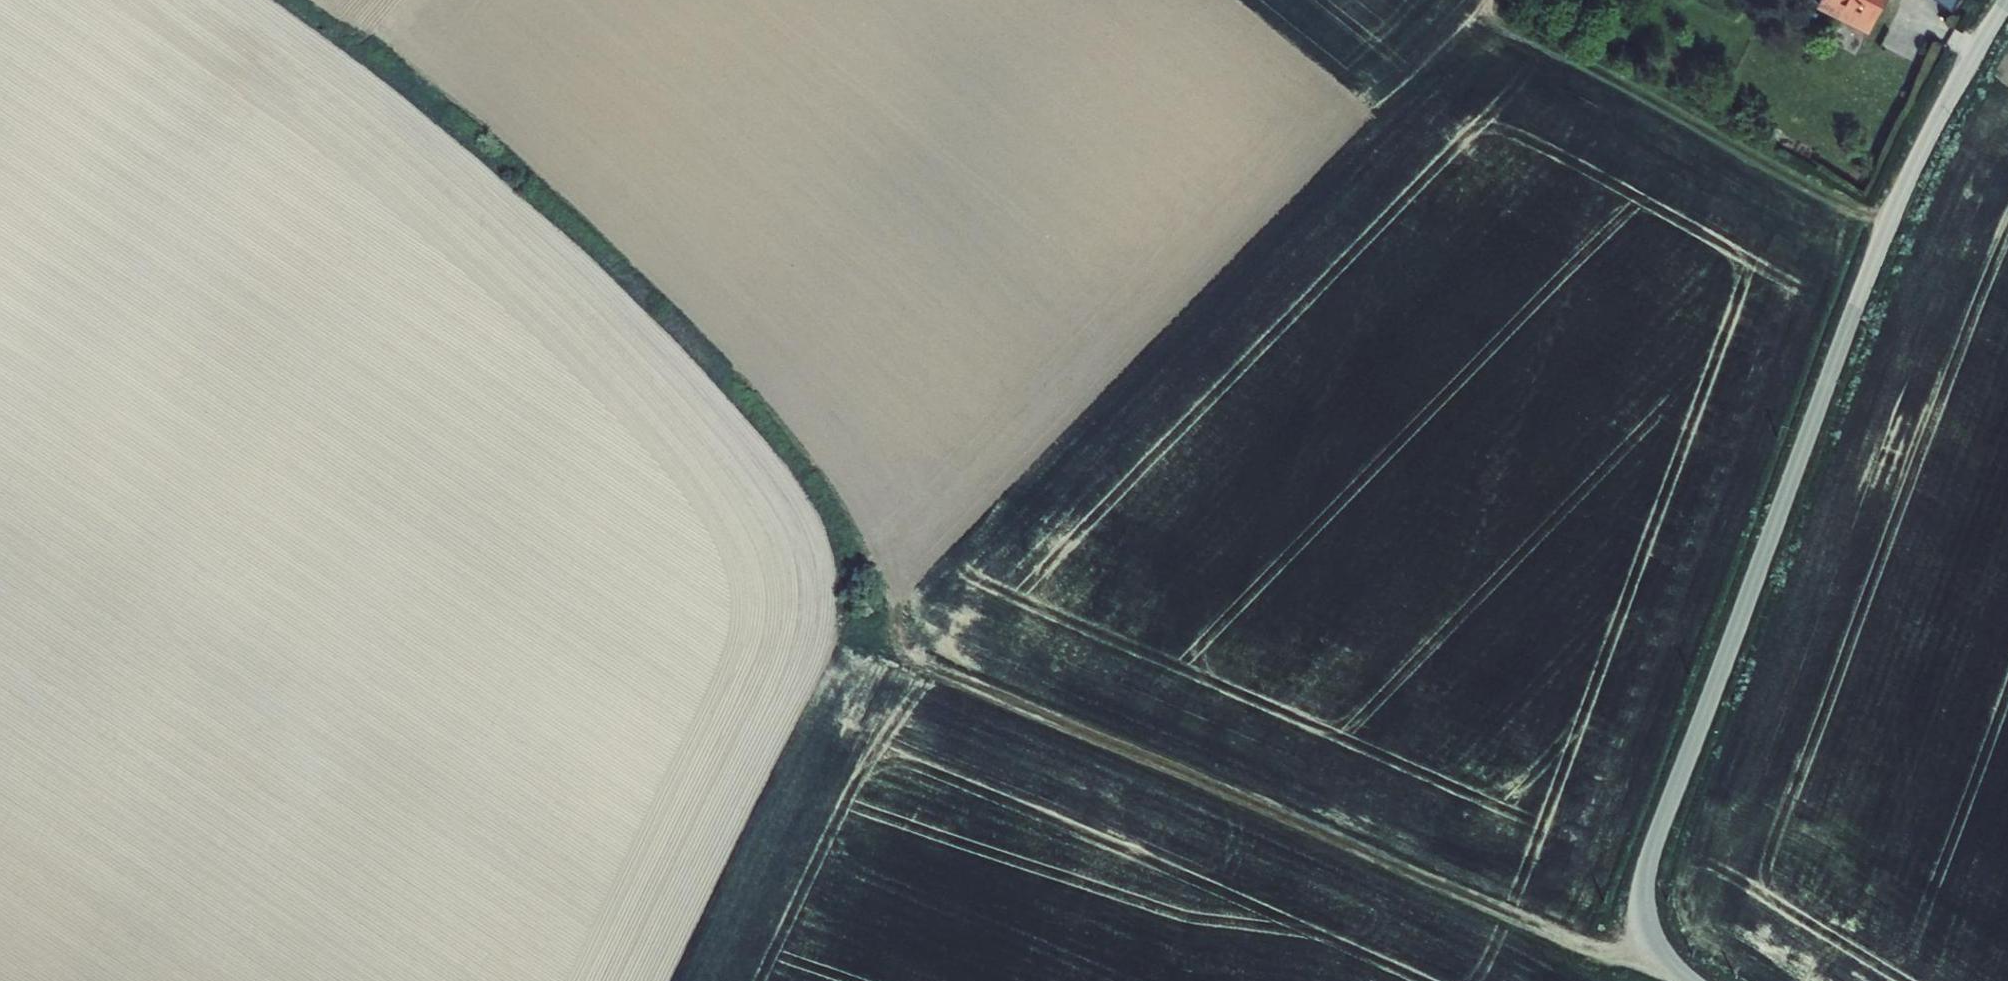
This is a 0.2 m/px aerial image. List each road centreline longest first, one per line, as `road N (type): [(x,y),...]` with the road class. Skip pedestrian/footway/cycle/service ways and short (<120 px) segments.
road 1 (residential): [(2007,0),(1902,186),(1647,862),(1646,924),(1690,980)]

